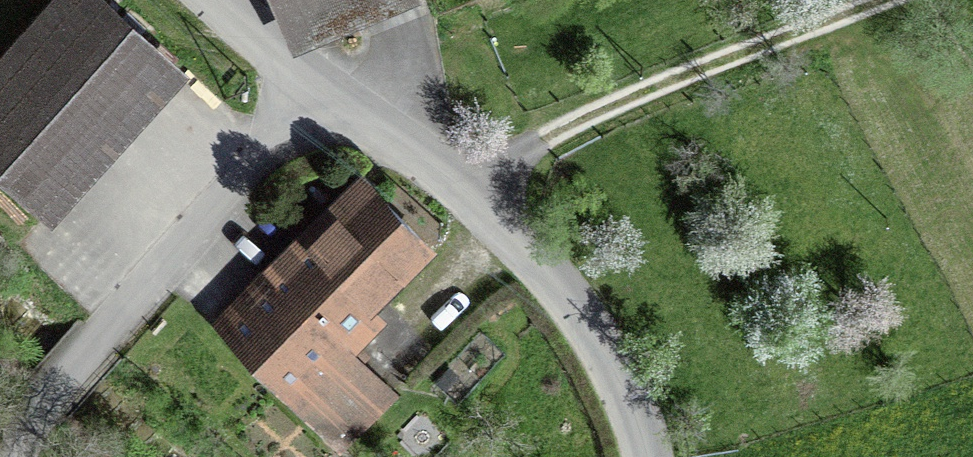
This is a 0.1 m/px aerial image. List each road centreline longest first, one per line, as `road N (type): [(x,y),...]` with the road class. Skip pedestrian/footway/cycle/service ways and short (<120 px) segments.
road 1 (residential): [(642,456),(601,364),(558,297),(473,202),(323,92)]
road 2 (residential): [(323,92),(42,406),(16,456)]
road 3 (track): [(896,0),(664,83),(520,155),(473,202)]
road 4 (residential): [(323,92),(209,0)]

